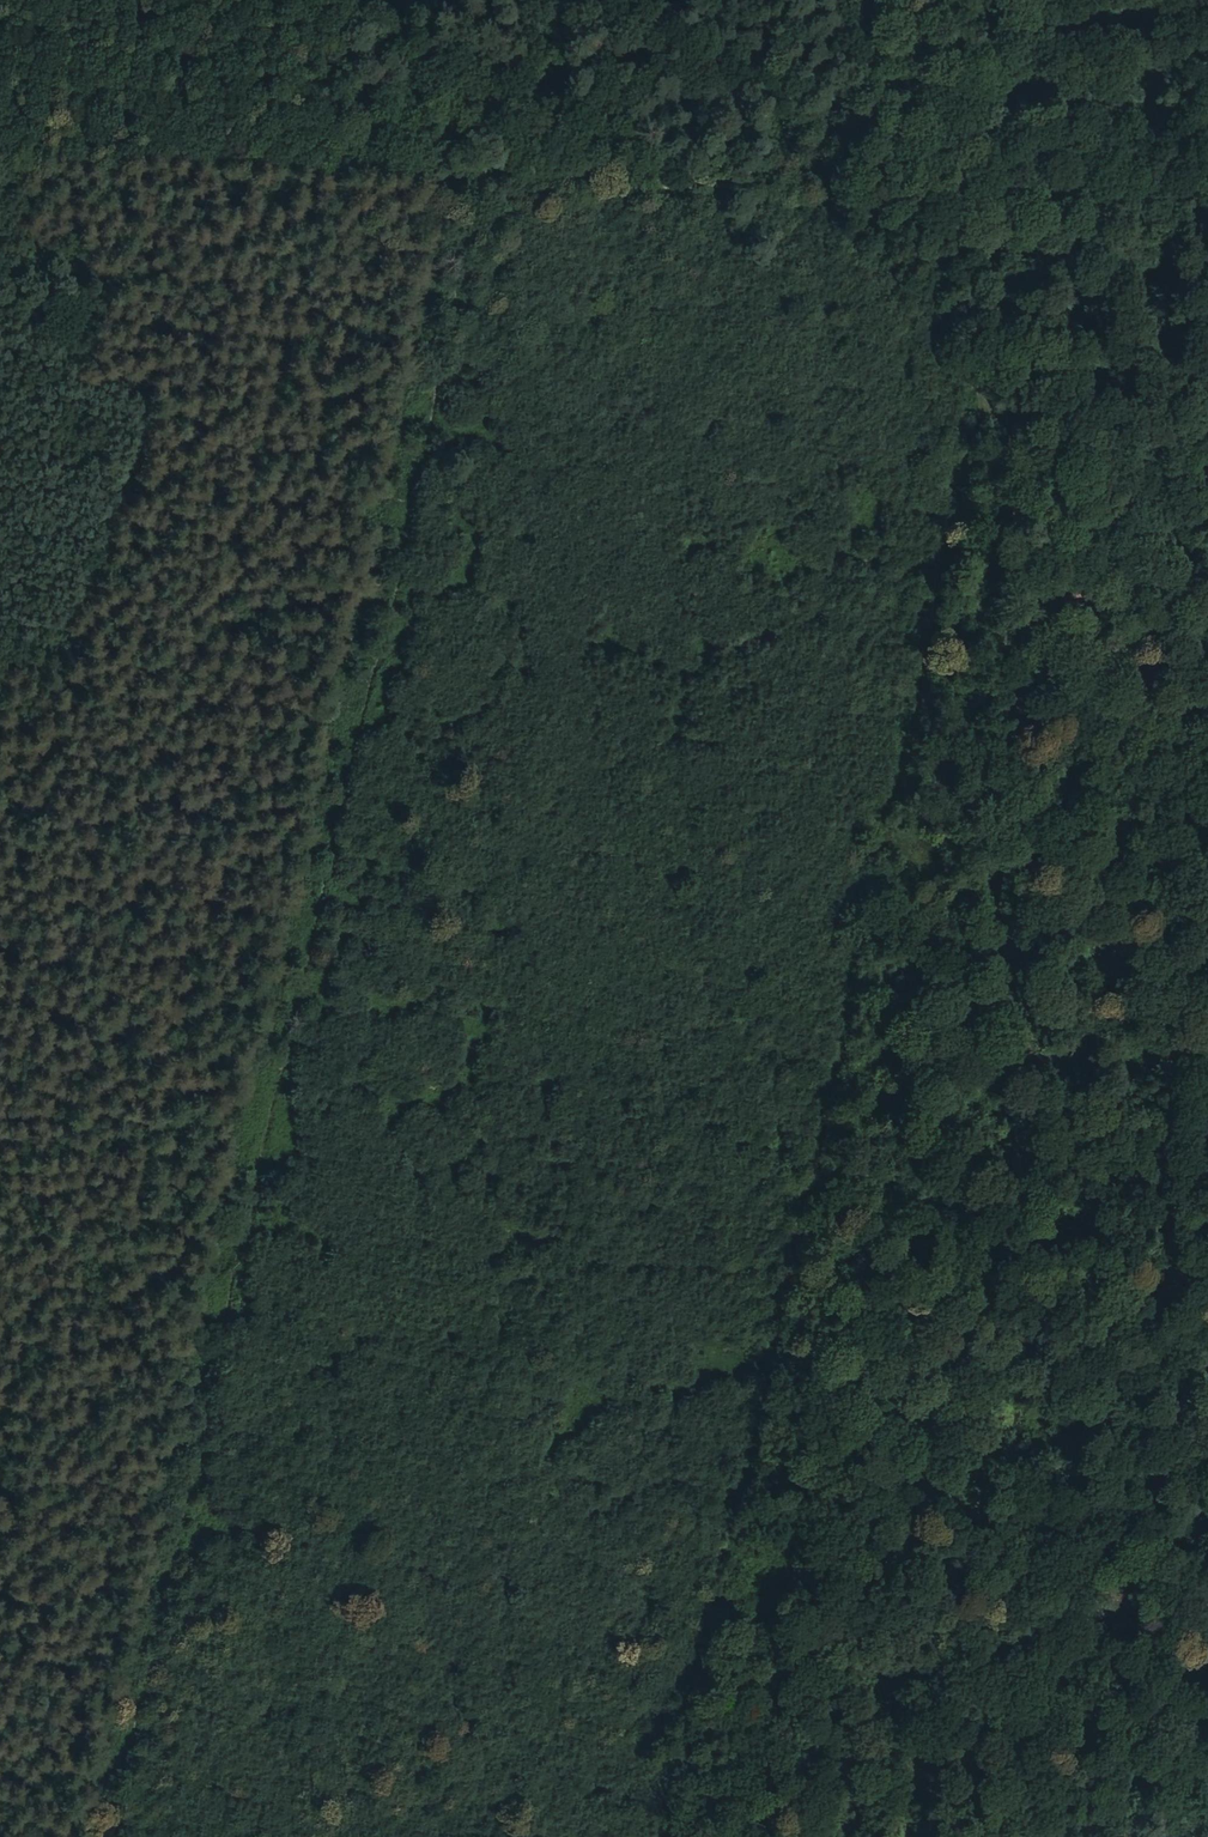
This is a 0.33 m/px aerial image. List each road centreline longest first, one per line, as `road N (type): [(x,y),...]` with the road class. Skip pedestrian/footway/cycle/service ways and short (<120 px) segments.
road 1 (track): [(1207,610),(955,0)]

